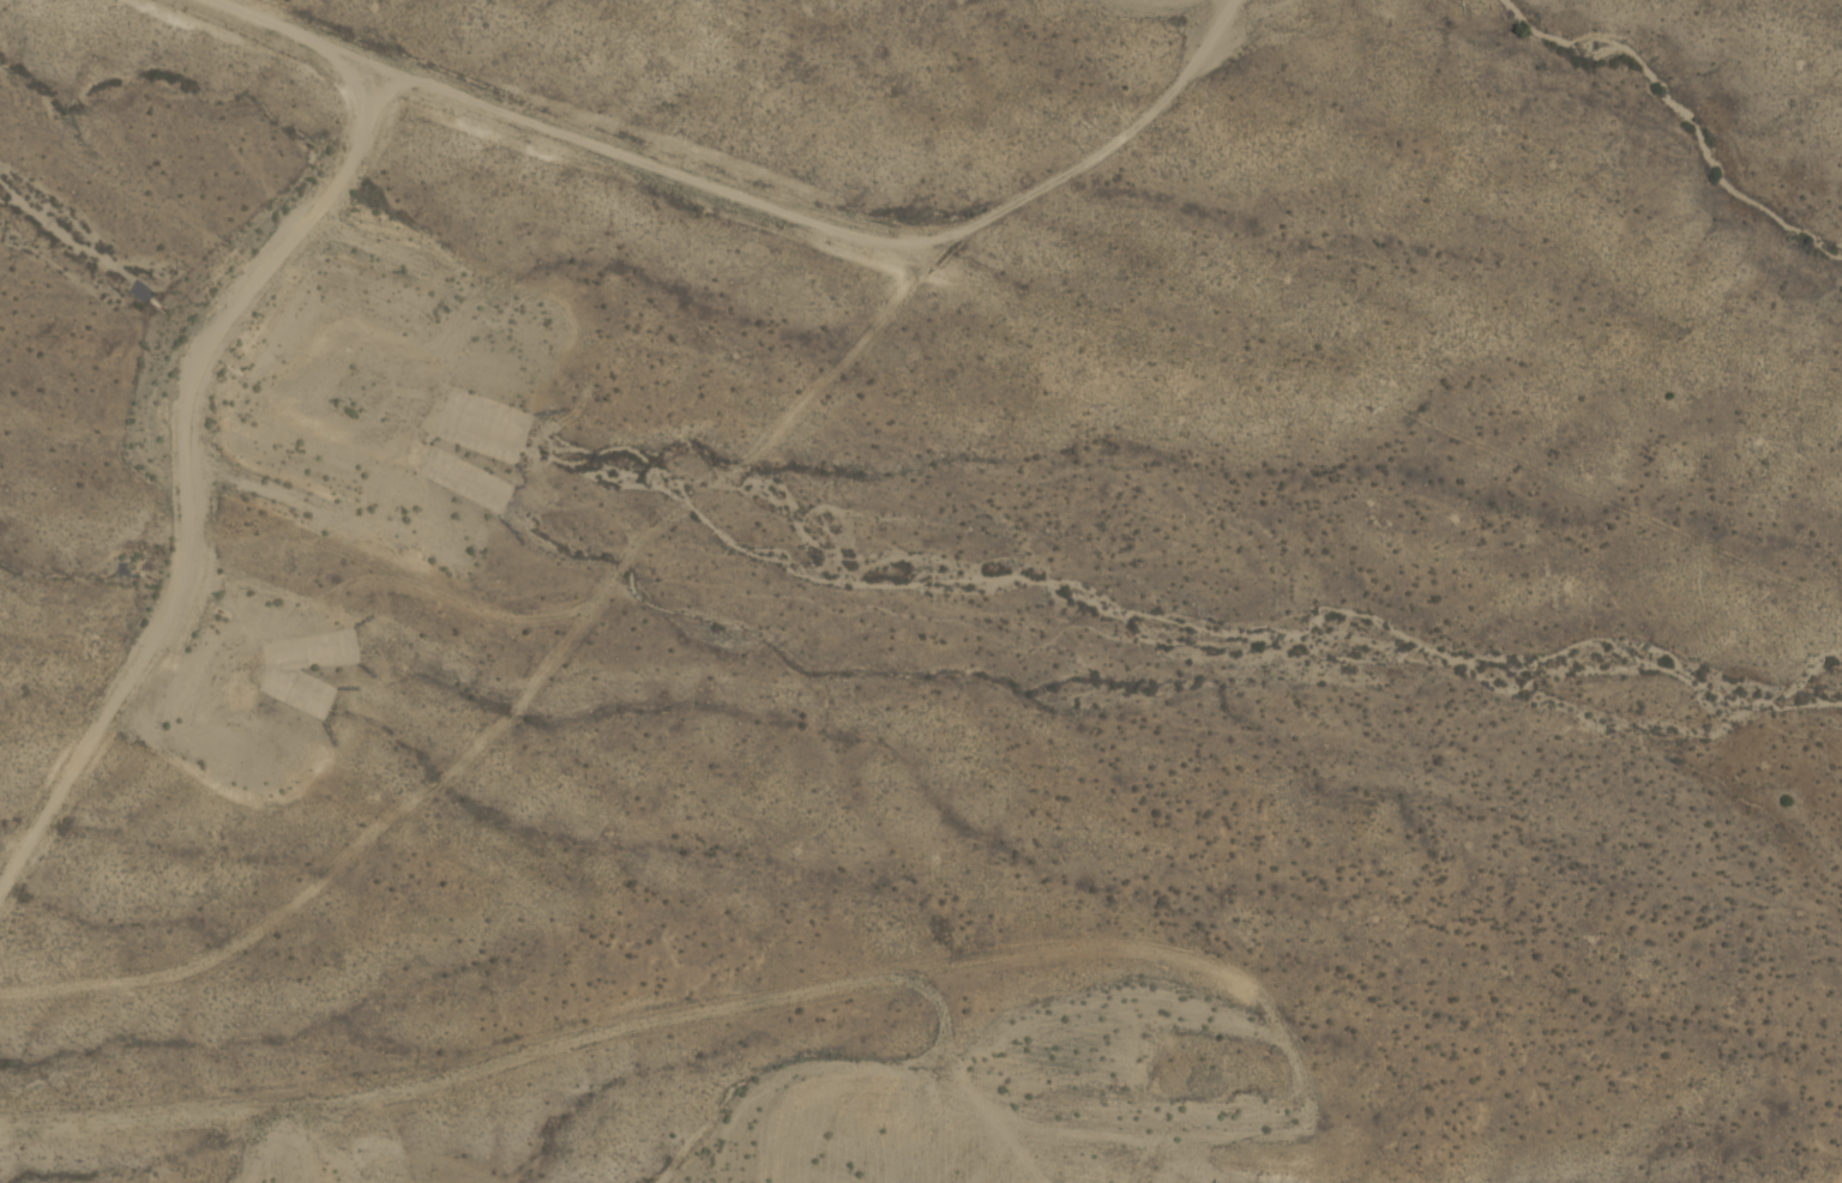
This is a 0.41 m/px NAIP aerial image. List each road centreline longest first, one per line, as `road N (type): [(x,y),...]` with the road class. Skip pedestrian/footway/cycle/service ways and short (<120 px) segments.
road 1 (track): [(228,0),(374,67),(809,217),(921,243),(1092,157),(1198,56),(1231,0)]

